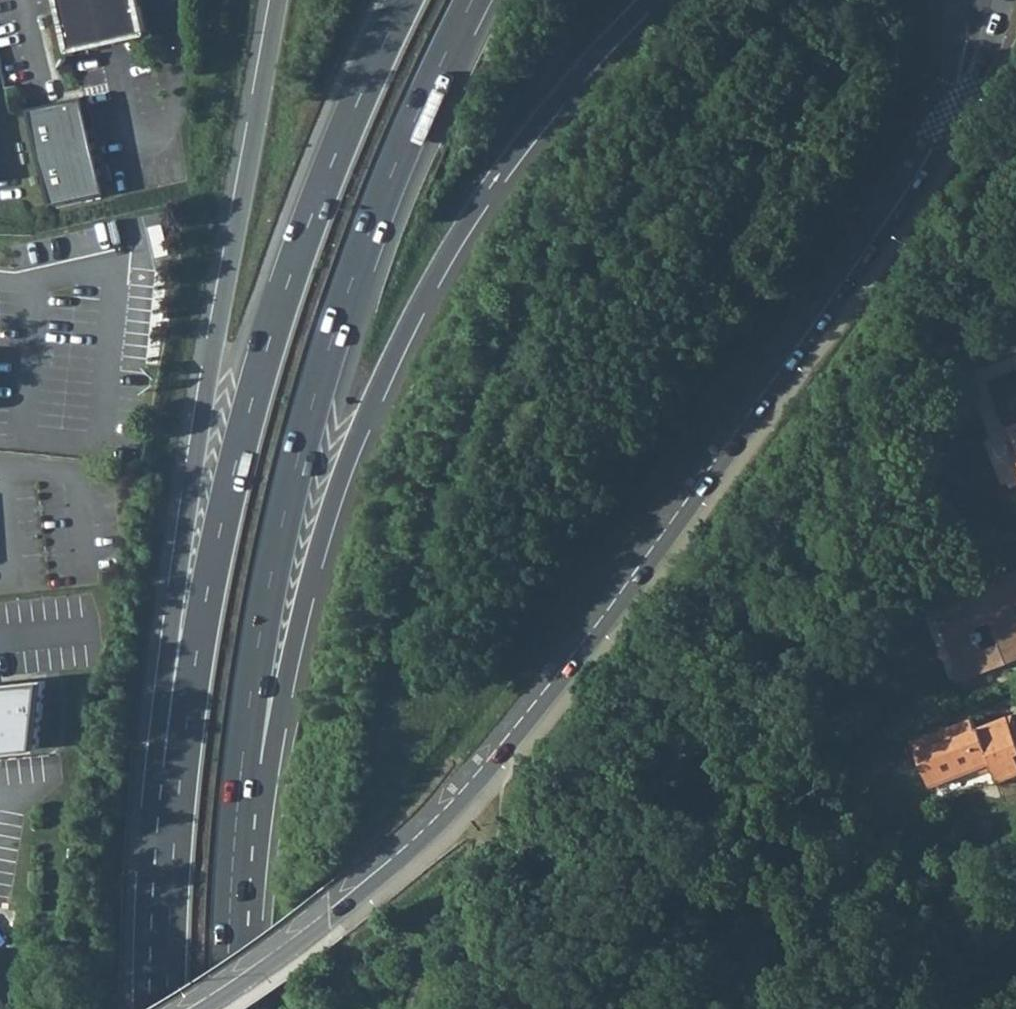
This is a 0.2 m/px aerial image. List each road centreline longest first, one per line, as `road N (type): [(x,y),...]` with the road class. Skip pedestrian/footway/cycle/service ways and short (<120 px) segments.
road 1 (tertiary): [(196,1008),(278,955),(415,842),(525,721),(898,208),(947,119)]
road 2 (trunk): [(239,792),(274,740),(335,492),(404,333),(497,179),(655,0)]
road 3 (trunk): [(405,0),(310,222),(241,439),(207,593),(176,803)]
road 4 (trunk): [(239,792),(268,595),(324,364),(389,182),(472,0)]
road 5 (trunk): [(278,0),(186,521),(157,746),(176,803)]
road 6 (trunk): [(229,1008),(239,792)]
road 7 (trunk): [(176,803),(168,1008)]
road 8 (tertiary): [(947,119),(1002,0)]
road 9 (tertiary): [(956,0),(947,119)]

